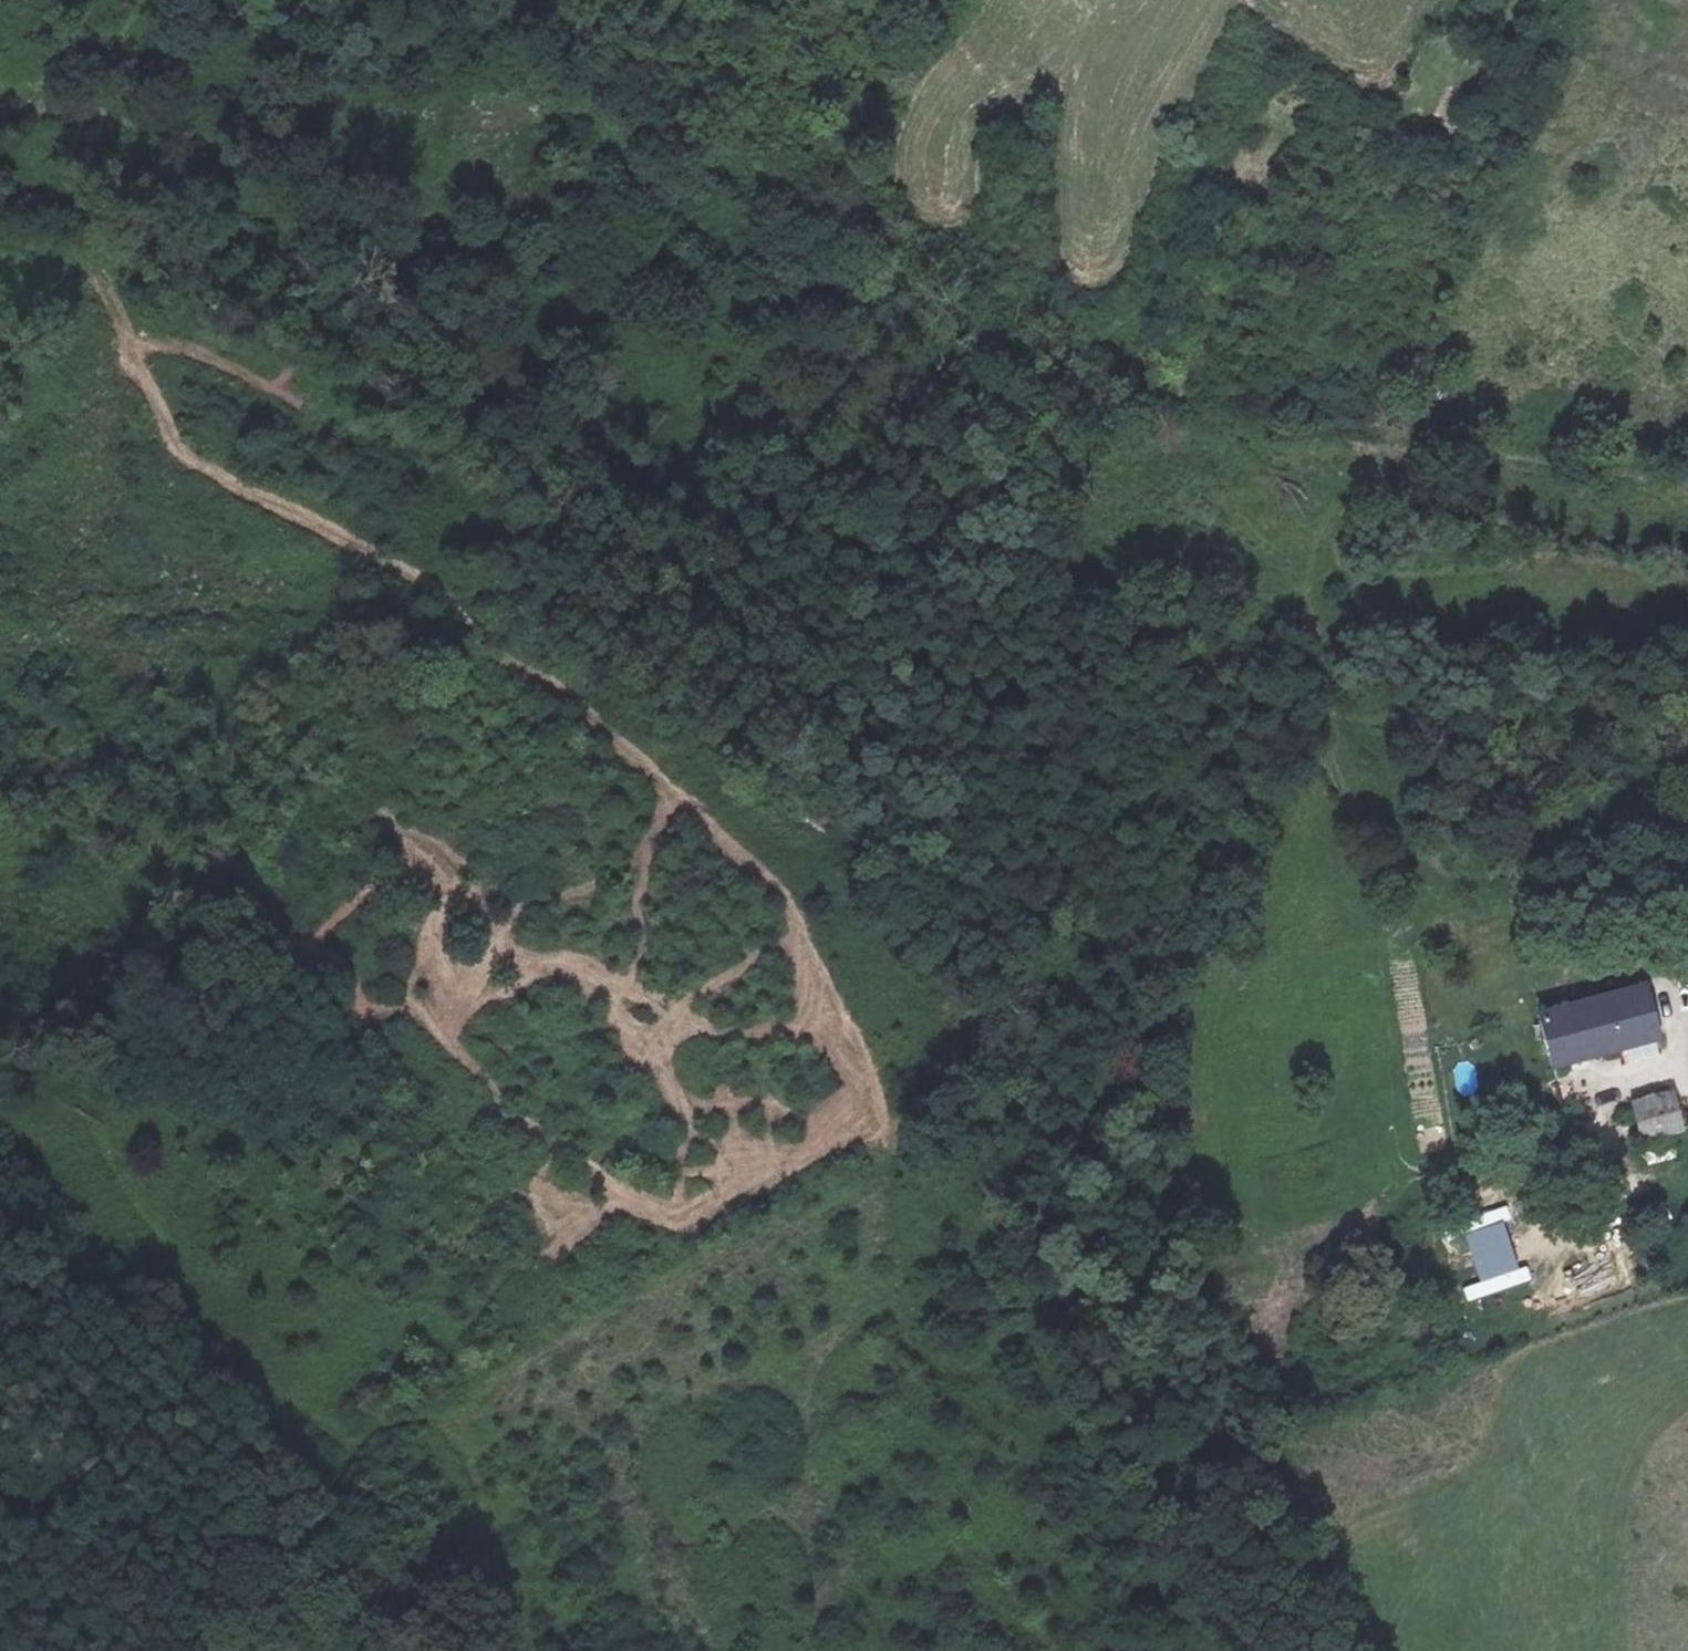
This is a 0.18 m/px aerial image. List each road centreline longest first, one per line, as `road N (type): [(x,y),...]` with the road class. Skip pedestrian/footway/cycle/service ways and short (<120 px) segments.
road 1 (track): [(92,1650),(116,1610),(106,1553),(142,1477),(185,1439),(186,1402),(129,1331),(75,1280),(0,1248)]

